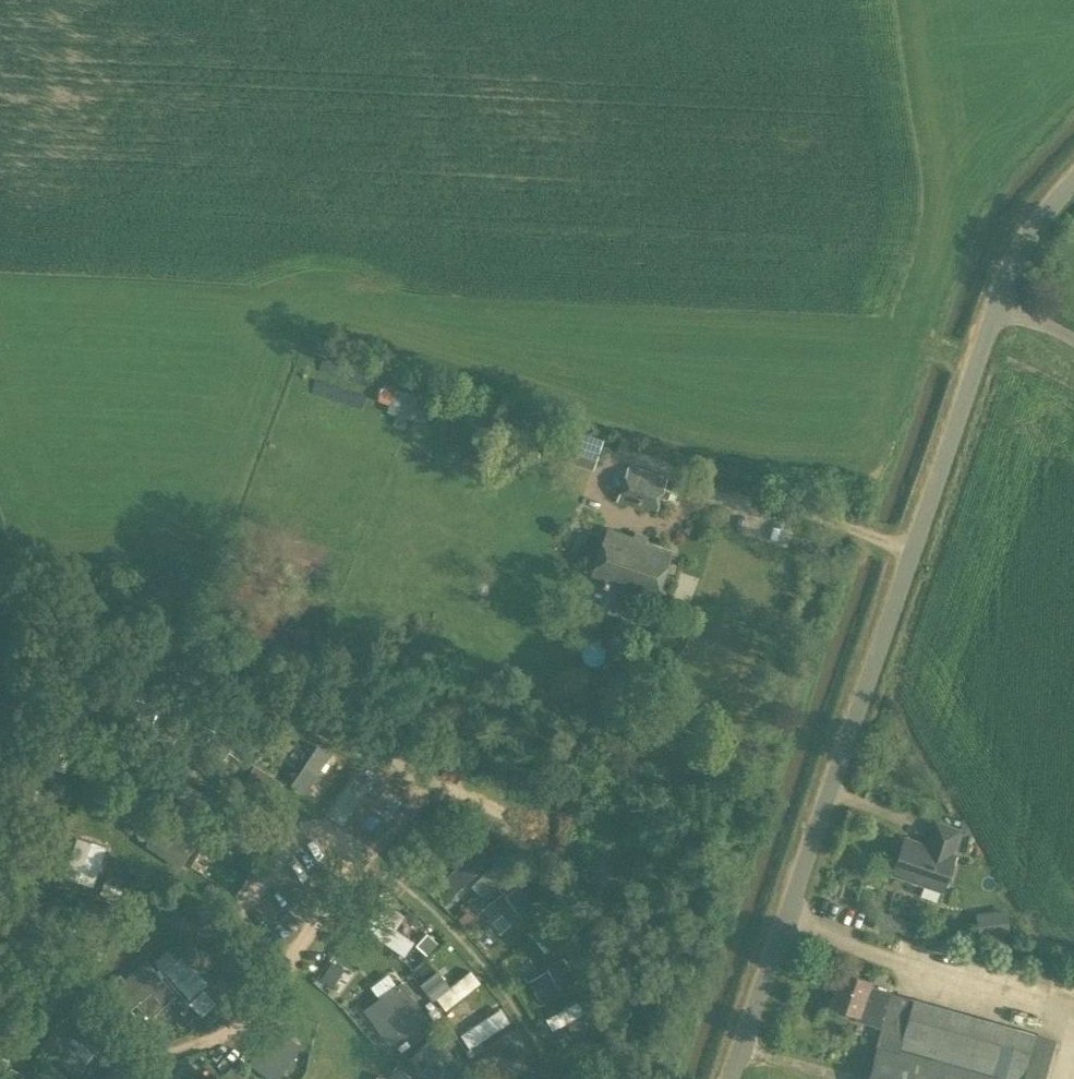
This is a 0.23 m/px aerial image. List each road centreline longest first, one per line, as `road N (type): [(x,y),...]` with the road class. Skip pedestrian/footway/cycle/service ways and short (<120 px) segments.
road 1 (unclassified): [(730,1078),(1006,271),(1020,242),(1073,181)]

